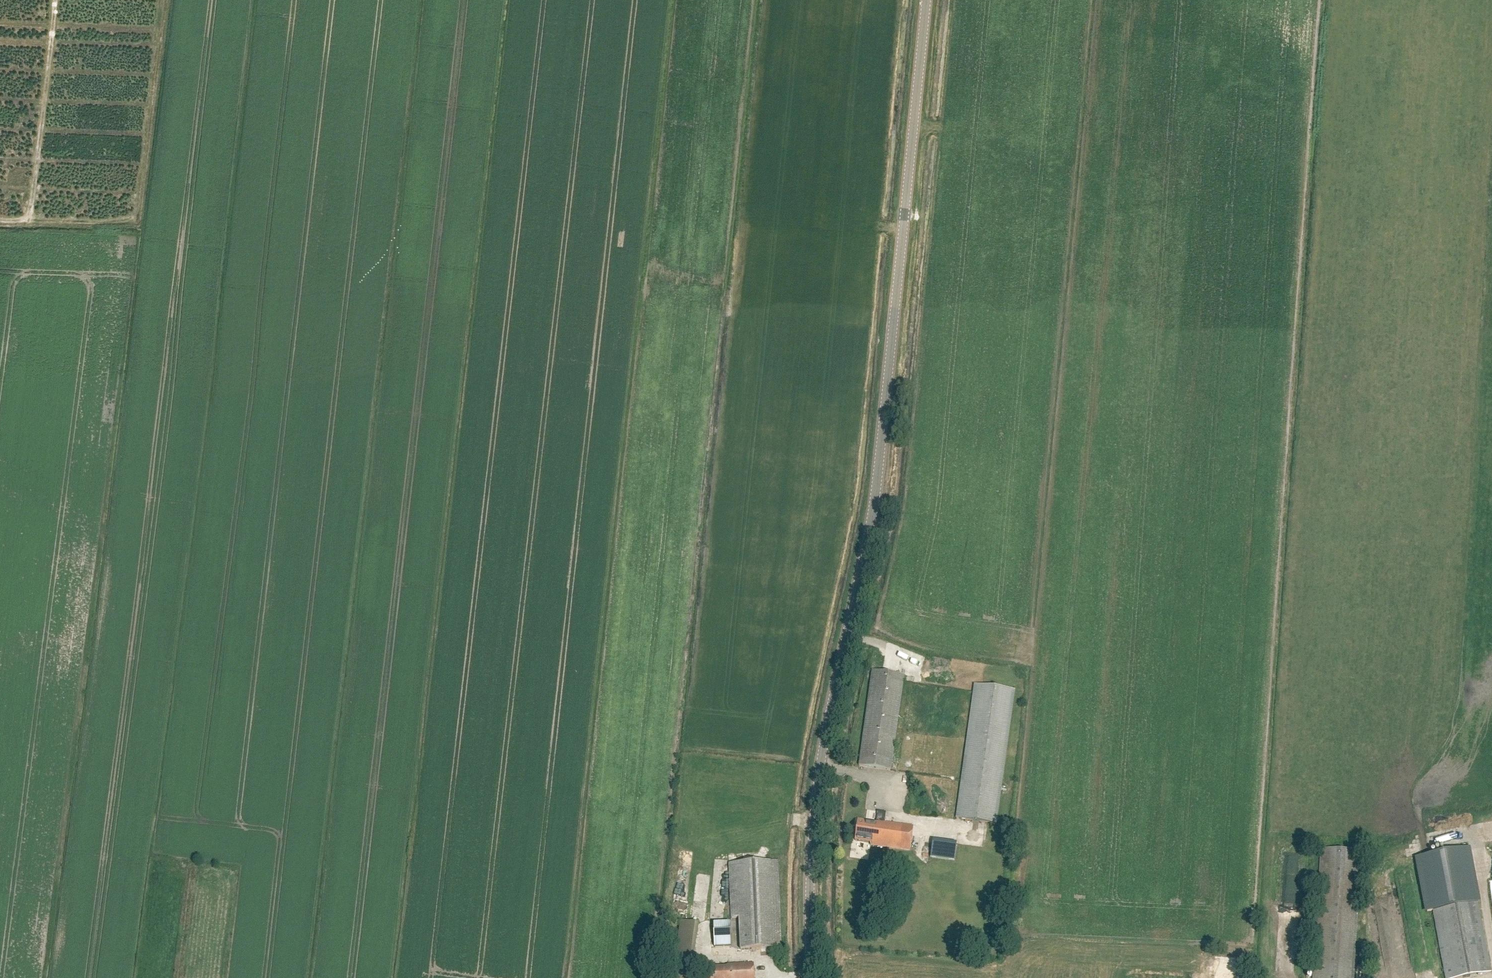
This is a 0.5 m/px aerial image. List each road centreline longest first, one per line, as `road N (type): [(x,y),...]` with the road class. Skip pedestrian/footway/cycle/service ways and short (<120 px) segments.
road 1 (unclassified): [(811,977),(821,749),(873,508),(926,0)]

